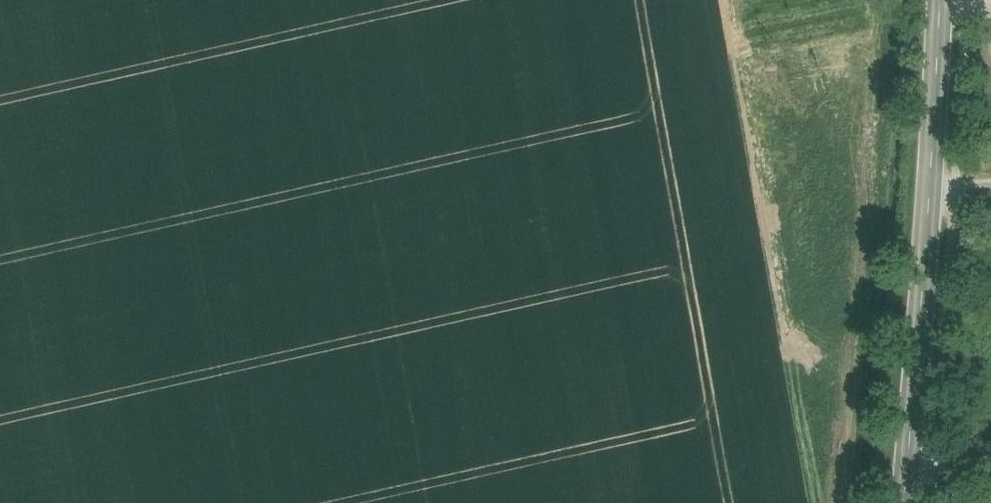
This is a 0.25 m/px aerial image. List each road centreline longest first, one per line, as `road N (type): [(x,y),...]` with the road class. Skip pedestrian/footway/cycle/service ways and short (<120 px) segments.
road 1 (tertiary): [(904,502),(943,0)]

